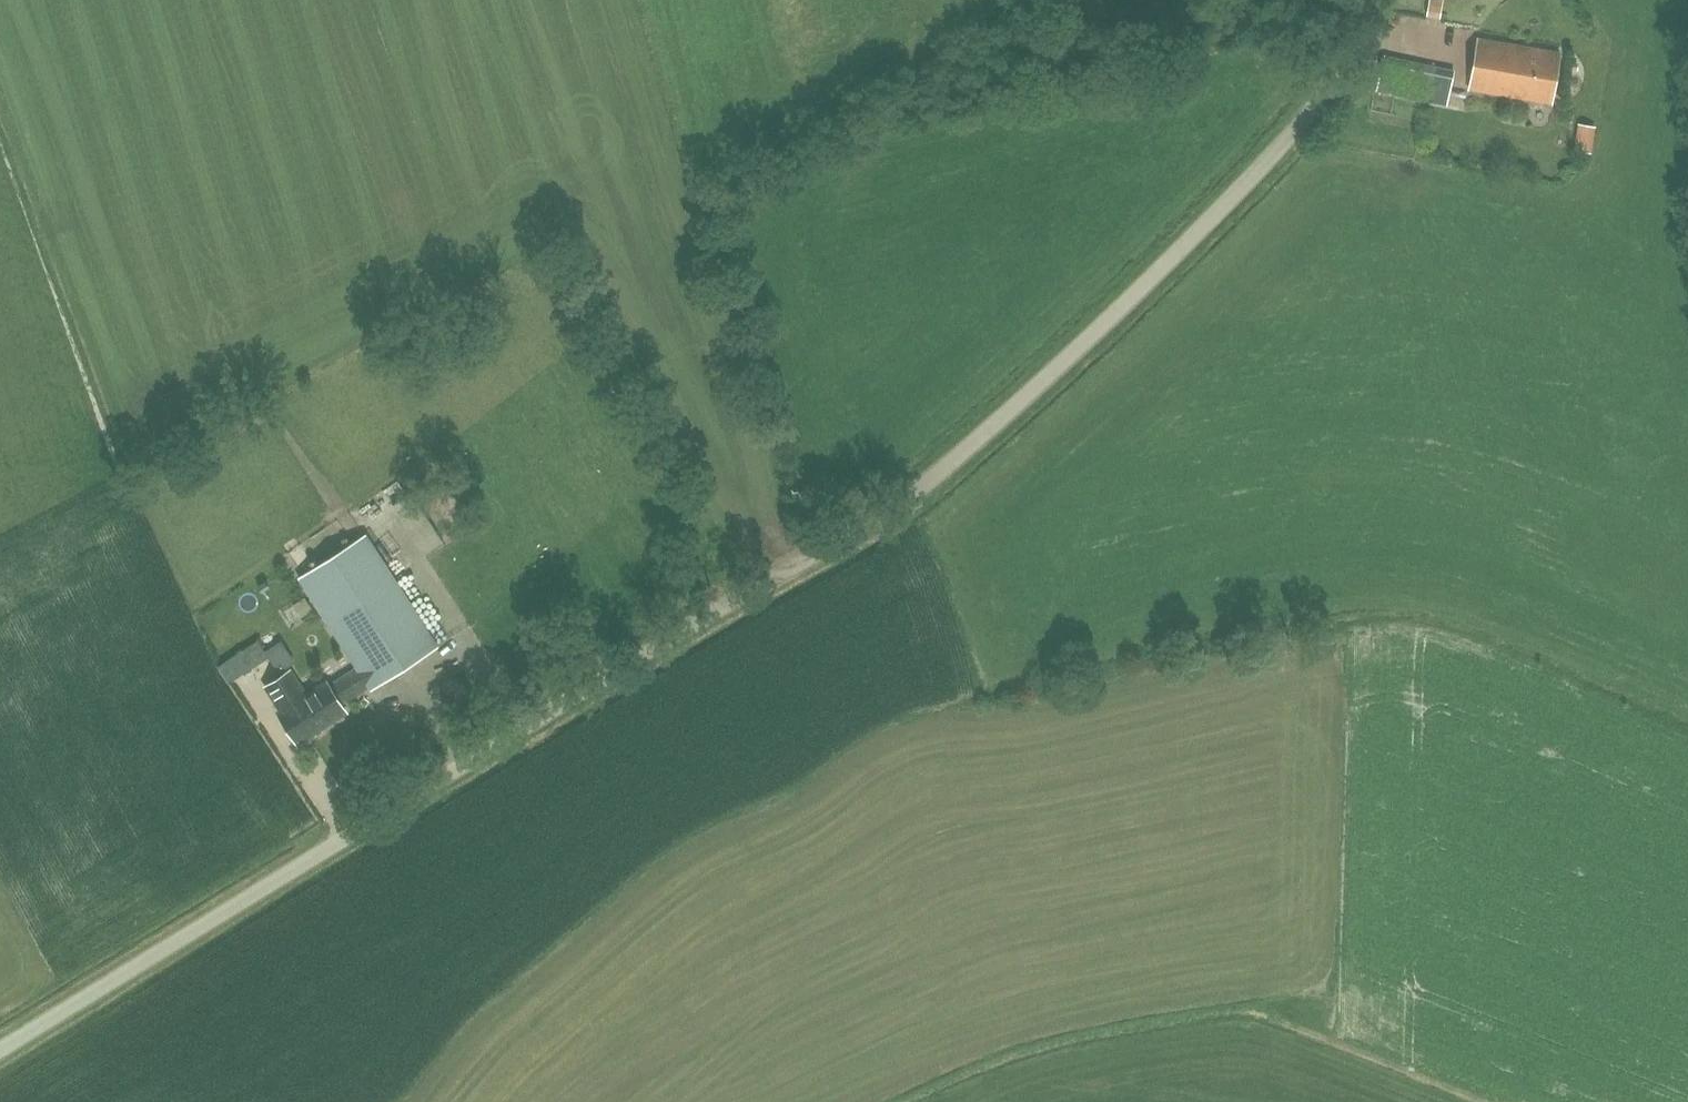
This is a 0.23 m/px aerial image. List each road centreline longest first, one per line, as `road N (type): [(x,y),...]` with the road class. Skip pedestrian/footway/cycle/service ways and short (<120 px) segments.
road 1 (unclassified): [(0,1053),(905,503),(1217,218),(1315,109),(1371,0)]

